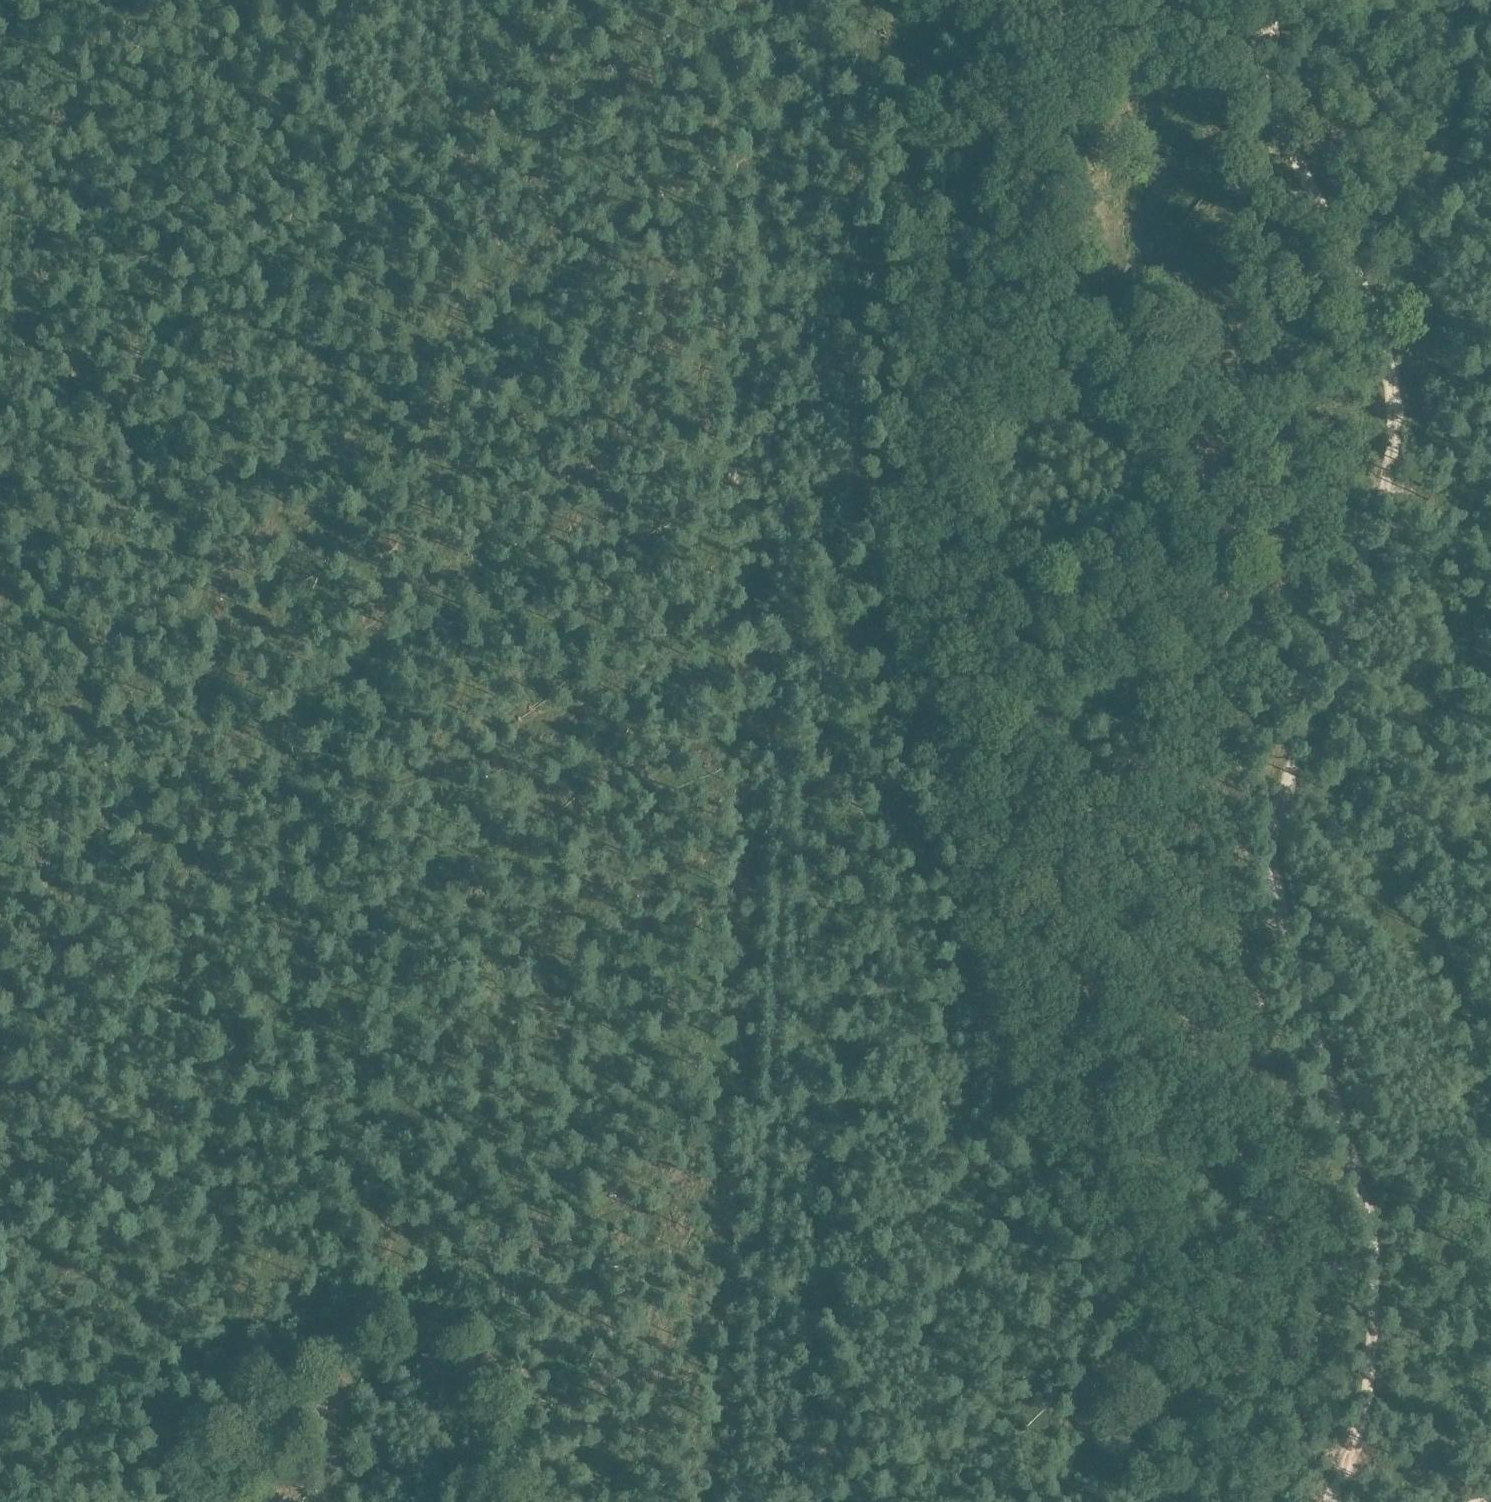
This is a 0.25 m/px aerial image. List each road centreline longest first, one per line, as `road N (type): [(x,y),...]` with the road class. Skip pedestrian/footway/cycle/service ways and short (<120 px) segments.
road 1 (track): [(1334,1501),(1383,1347),(1375,1237),(1279,890),(1281,795),(1382,497),(1392,392),(1263,60),(1288,0)]

